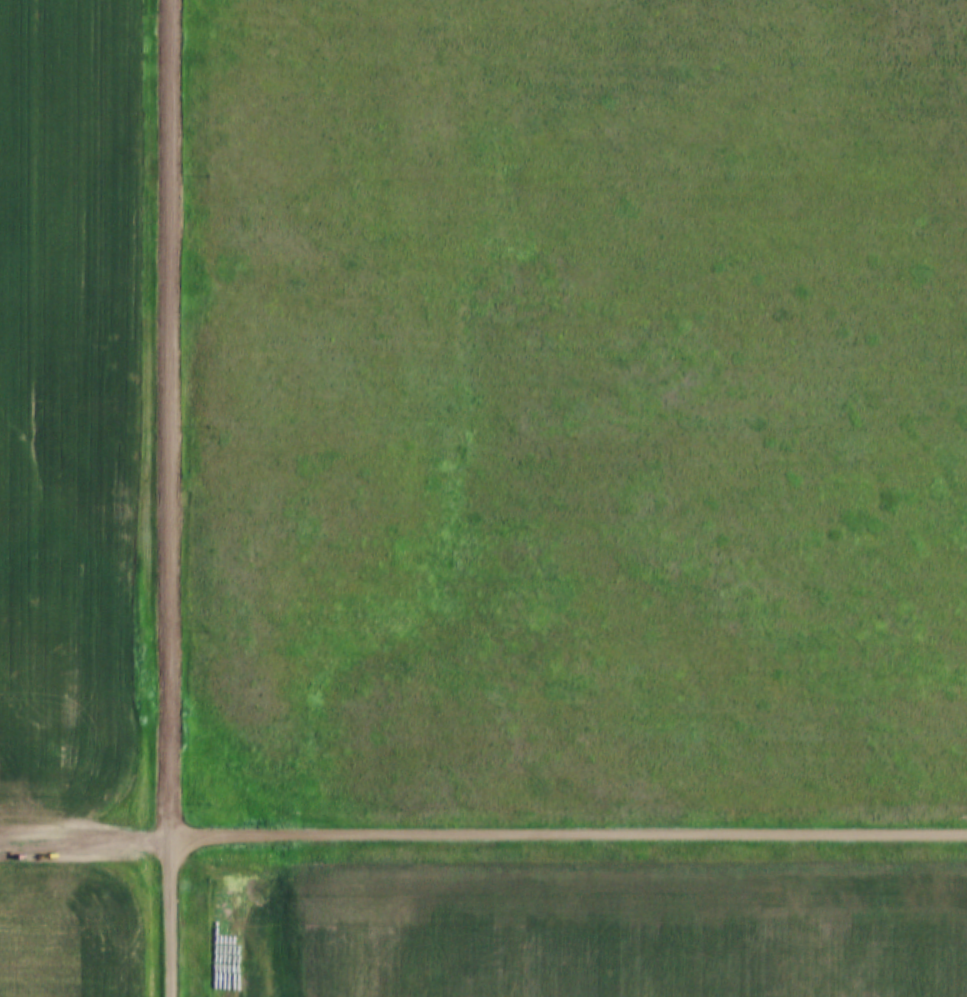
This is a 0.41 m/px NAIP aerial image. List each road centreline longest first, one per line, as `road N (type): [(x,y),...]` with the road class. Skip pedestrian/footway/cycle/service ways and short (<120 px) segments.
road 1 (residential): [(172,0),(169,996)]
road 2 (residential): [(167,841),(966,834)]
road 3 (track): [(0,838),(93,830),(167,841)]

